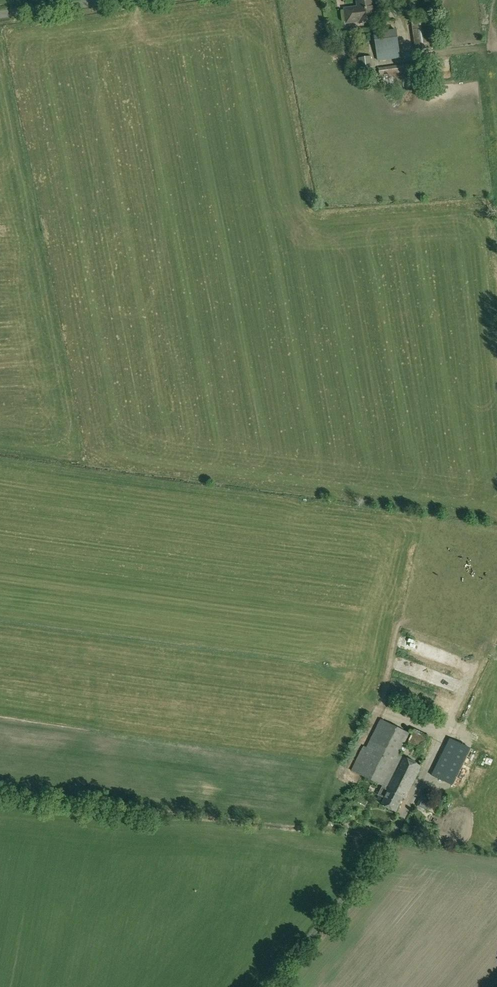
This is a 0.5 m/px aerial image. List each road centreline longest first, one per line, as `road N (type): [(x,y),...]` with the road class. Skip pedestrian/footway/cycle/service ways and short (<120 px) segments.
road 1 (unclassified): [(122,0),(0,16)]

